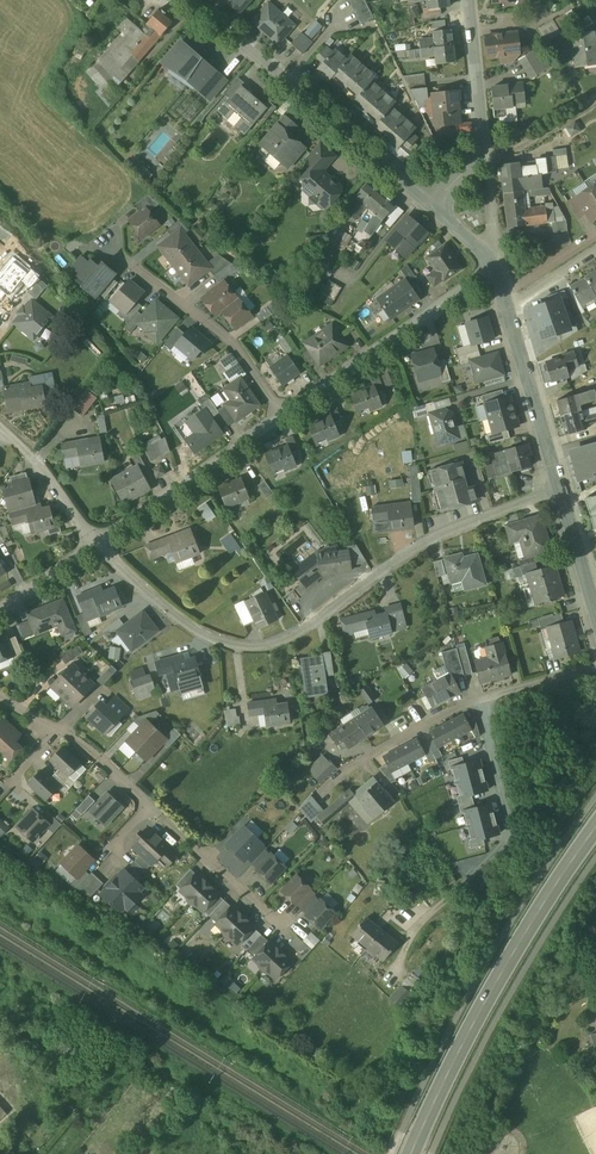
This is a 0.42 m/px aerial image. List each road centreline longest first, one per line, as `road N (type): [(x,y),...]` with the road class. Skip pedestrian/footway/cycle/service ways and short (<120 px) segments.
road 1 (unclassified): [(560,488),(430,538),(304,630),(266,647),(198,633),(98,547)]
road 2 (primary): [(411,1153),(487,997),(595,828)]
road 3 (track): [(388,975),(412,934),(512,833),(479,699)]
road 4 (unclassified): [(431,206),(194,0)]
road 5 (track): [(595,668),(479,699),(371,753),(323,792)]
road 6 (residential): [(285,420),(232,345),(107,240)]
road 7 (unclassified): [(492,272),(285,420)]
road 8 (unclassified): [(285,420),(98,547)]
road 9 (unclassified): [(471,0),(482,146),(431,206)]
road 10 (unclassified): [(510,312),(560,488)]
road 11 (residential): [(152,804),(283,925)]
road 12 (unclassified): [(98,547),(30,455),(0,428)]
road 13 (unclassified): [(560,488),(595,610)]
road 14 (residential): [(54,731),(152,804)]

